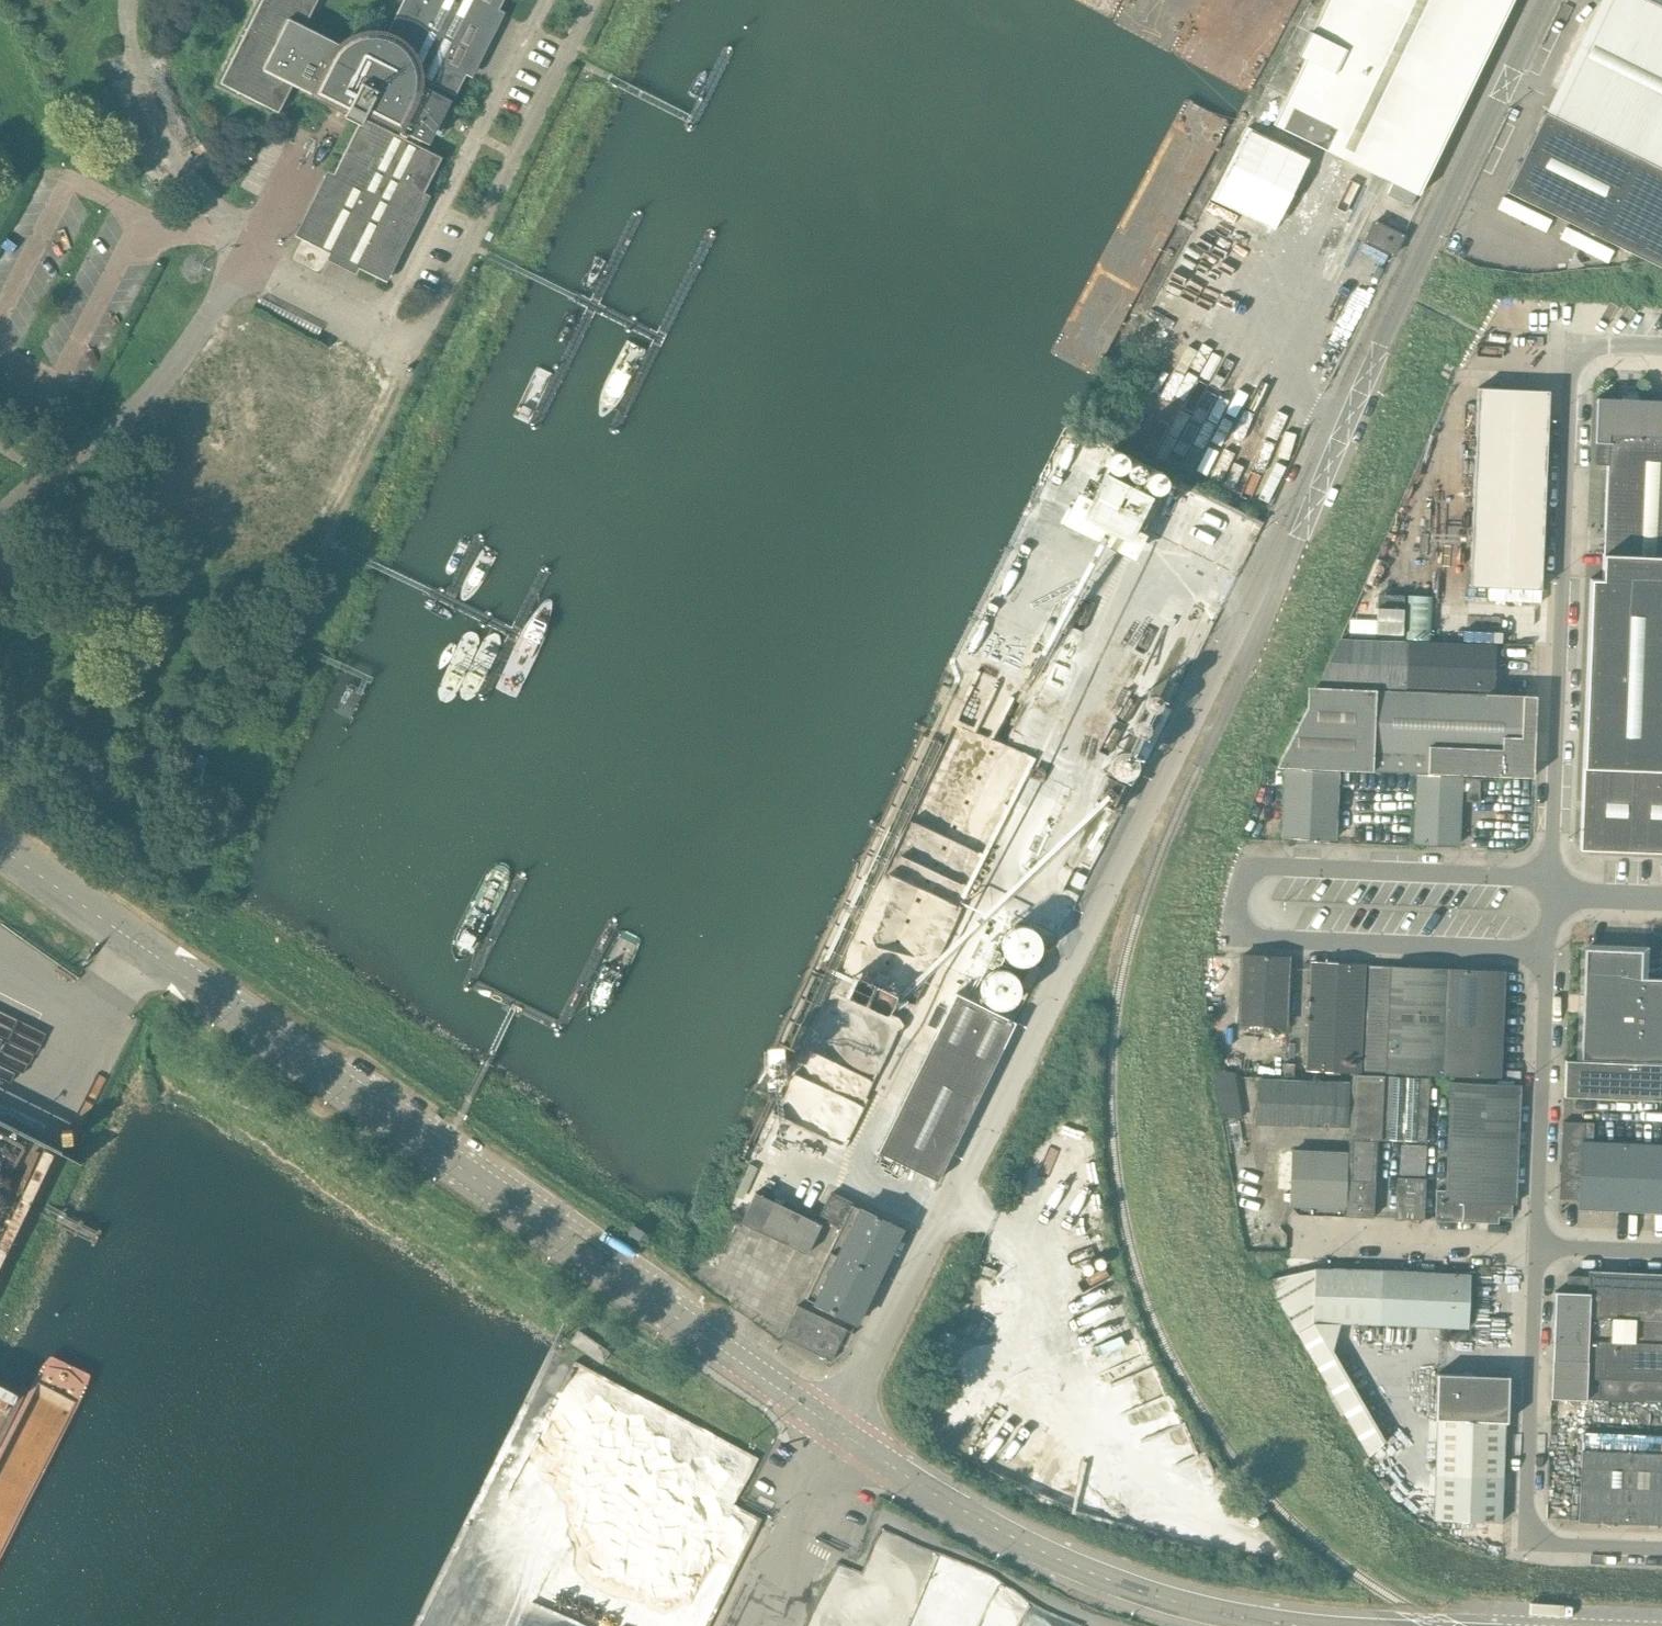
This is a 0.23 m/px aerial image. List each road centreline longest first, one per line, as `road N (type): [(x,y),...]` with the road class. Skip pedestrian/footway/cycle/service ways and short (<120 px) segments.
road 1 (unclassified): [(831,1426),(1529,0)]
road 2 (unclassified): [(195,987),(831,1426)]
road 3 (unclassified): [(1549,886),(1245,862),(1231,933),(1544,951)]
road 4 (unclassified): [(1549,886),(1572,349)]
road 5 (unclassified): [(831,1426),(1009,1536),(1143,1592),(1277,1625)]
road 6 (unclassified): [(1538,1247),(1527,1543),(1661,1548)]
road 7 (unclassified): [(1544,951),(1538,1247)]
road 8 (unclassified): [(1538,1247),(1293,1236)]
road 9 (unclassified): [(195,987),(0,850)]
road 10 (unclassified): [(1538,1247),(1661,1252)]

